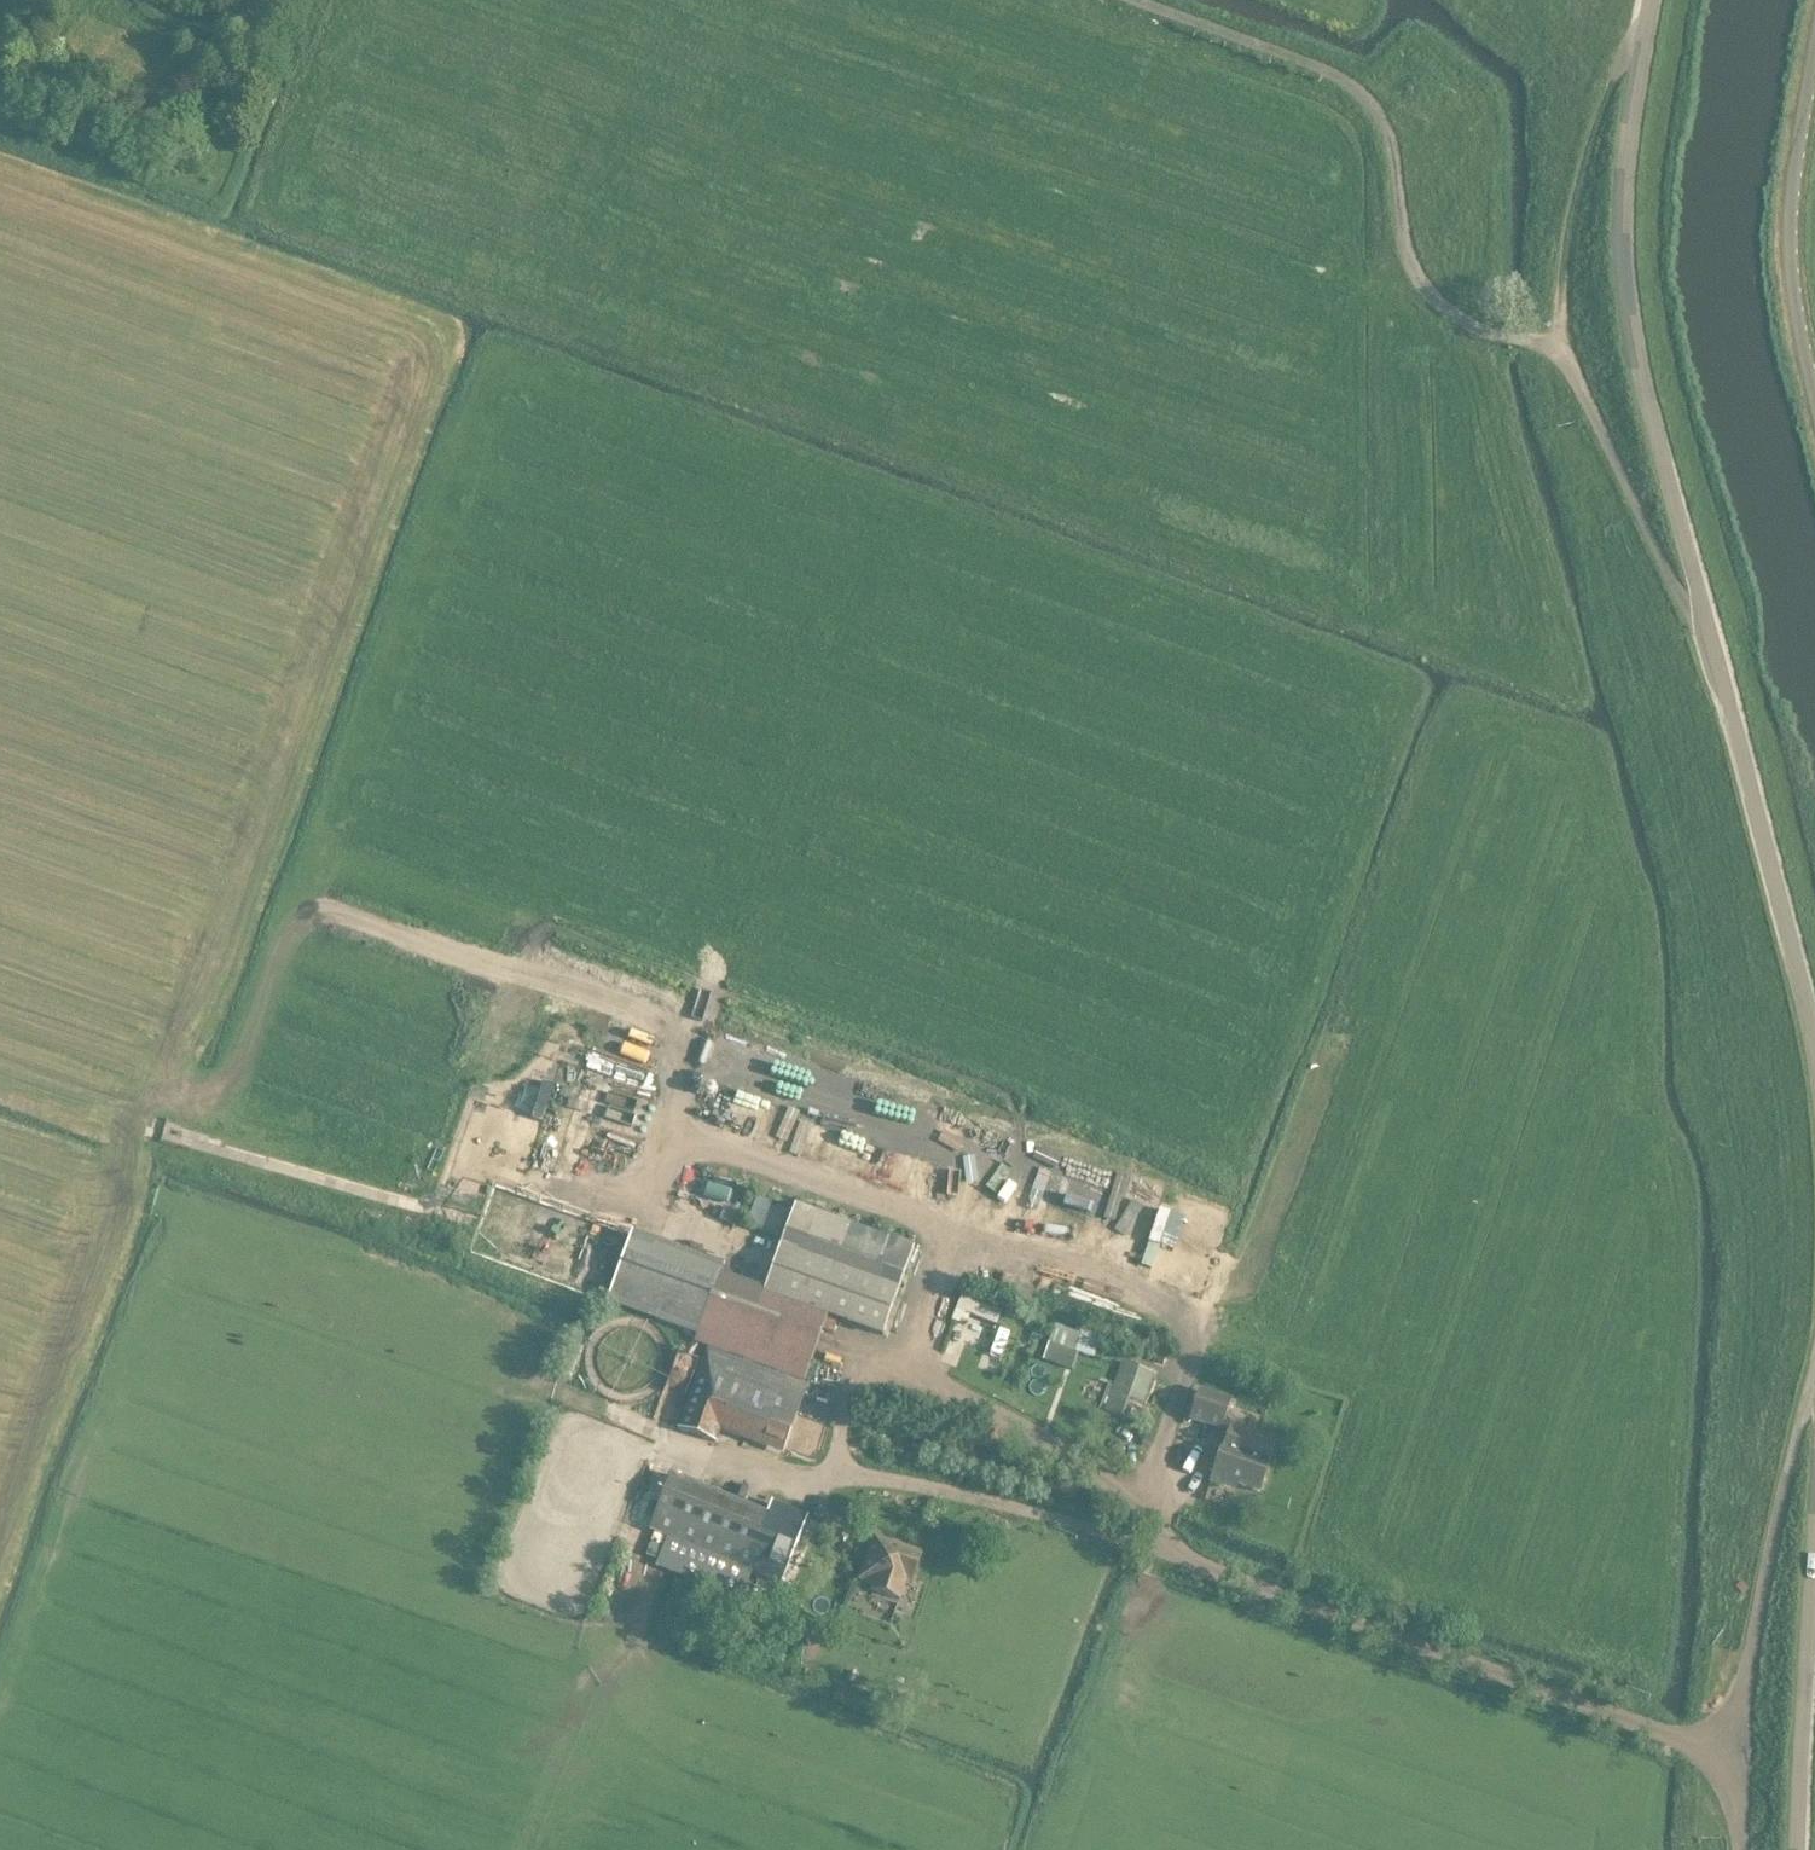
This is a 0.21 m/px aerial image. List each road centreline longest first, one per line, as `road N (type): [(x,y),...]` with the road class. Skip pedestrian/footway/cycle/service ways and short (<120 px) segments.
road 1 (tertiary): [(1814,1037),(1629,297),(1630,151),(1658,0)]
road 2 (unclassified): [(1814,391),(1793,269),(1814,72)]
road 3 (tertiary): [(1803,1849),(1814,1657)]

